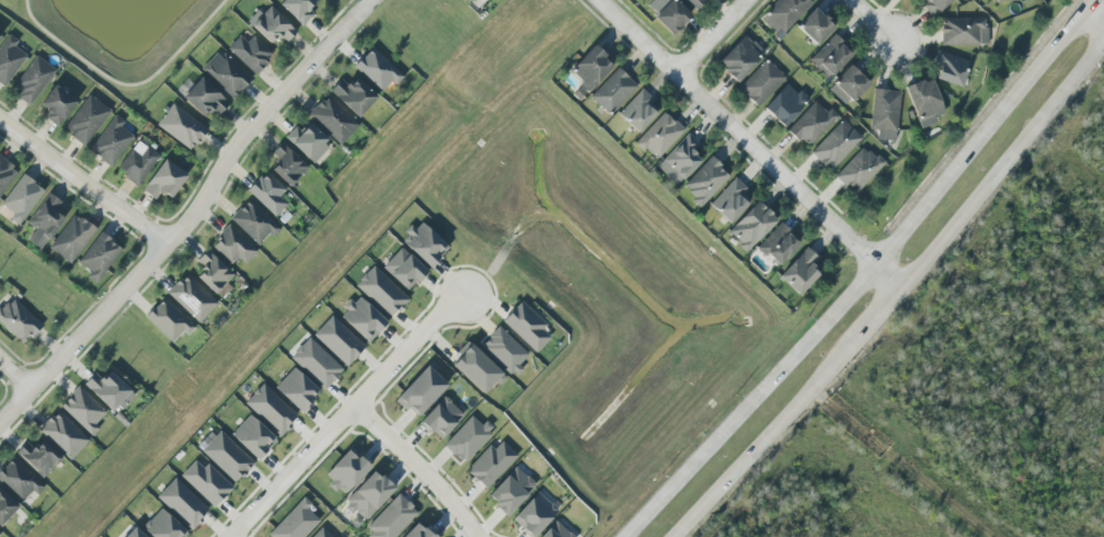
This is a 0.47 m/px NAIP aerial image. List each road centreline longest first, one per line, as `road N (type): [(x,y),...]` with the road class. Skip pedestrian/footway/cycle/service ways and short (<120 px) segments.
road 1 (secondary): [(1094,0),(785,362),(620,536)]
road 2 (residential): [(371,0),(237,145),(168,244),(0,421)]
road 3 (residential): [(599,0),(899,286)]
road 4 (residential): [(231,536),(464,297)]
road 5 (secondary): [(899,286),(1103,44)]
road 6 (secondary): [(672,536),(851,342)]
road 7 (residential): [(168,244),(0,121)]
road 8 (residential): [(354,405),(426,475),(476,536)]

